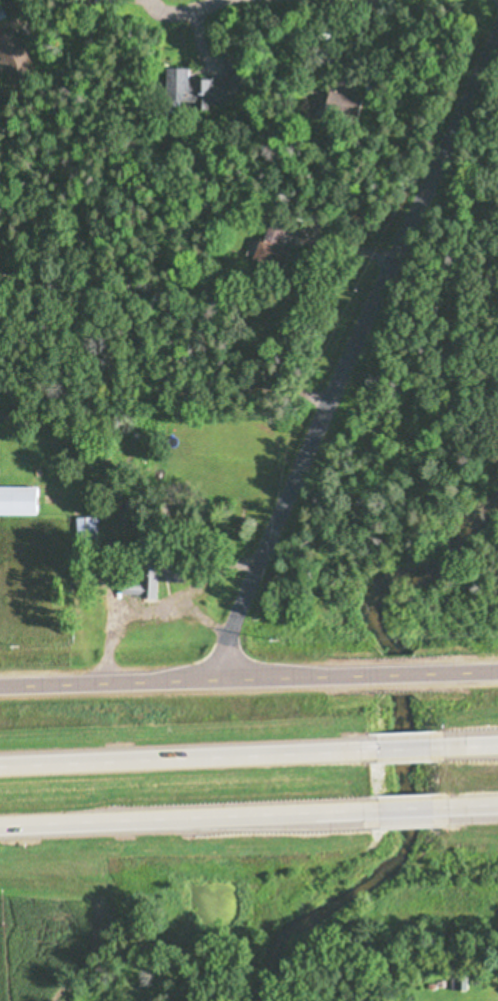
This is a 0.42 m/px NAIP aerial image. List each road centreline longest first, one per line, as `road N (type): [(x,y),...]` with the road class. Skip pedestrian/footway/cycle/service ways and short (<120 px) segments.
road 1 (residential): [(224,676),(230,616),(497,35)]
road 2 (trunk): [(0,829),(376,812)]
road 3 (trunk): [(369,747),(0,762)]
road 4 (secondary): [(0,685),(365,673)]

